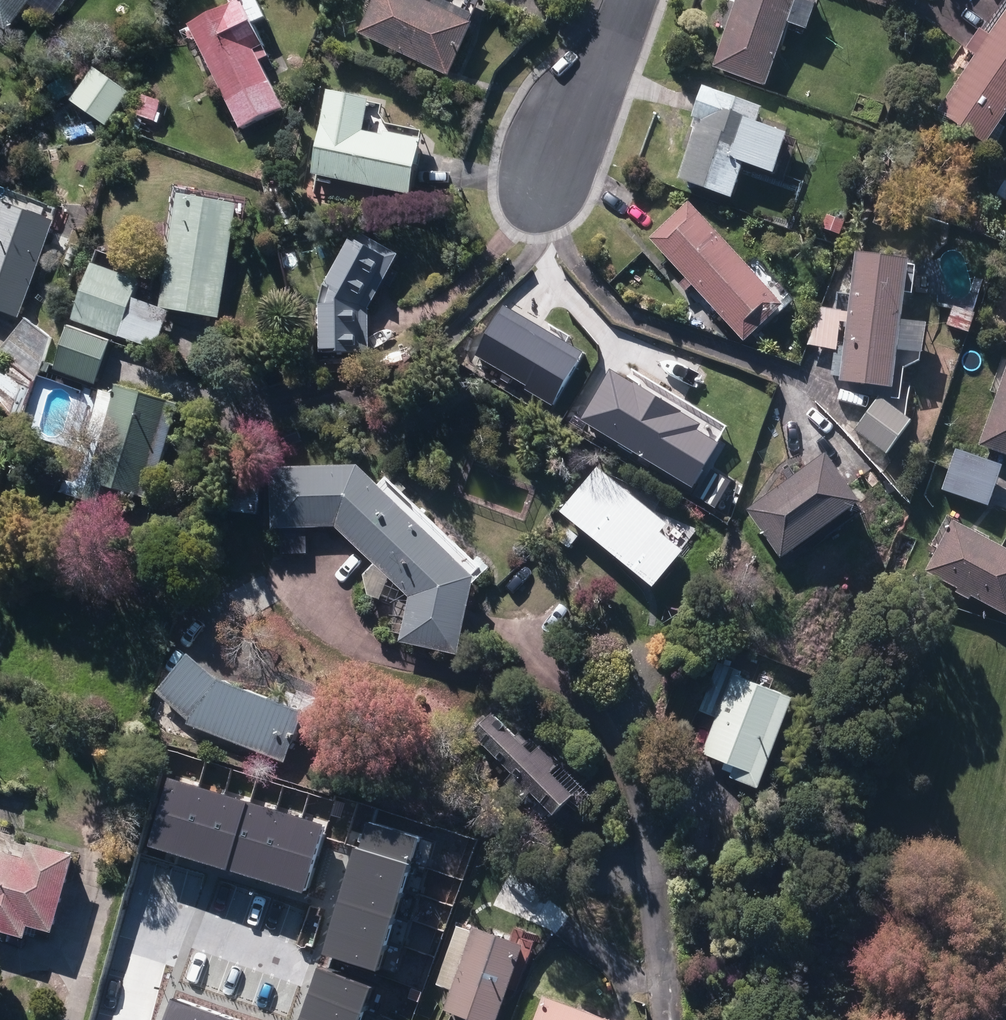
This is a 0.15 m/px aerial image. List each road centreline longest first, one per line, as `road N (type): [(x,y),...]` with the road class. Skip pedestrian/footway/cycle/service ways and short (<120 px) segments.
road 1 (residential): [(634,0),(557,161)]

